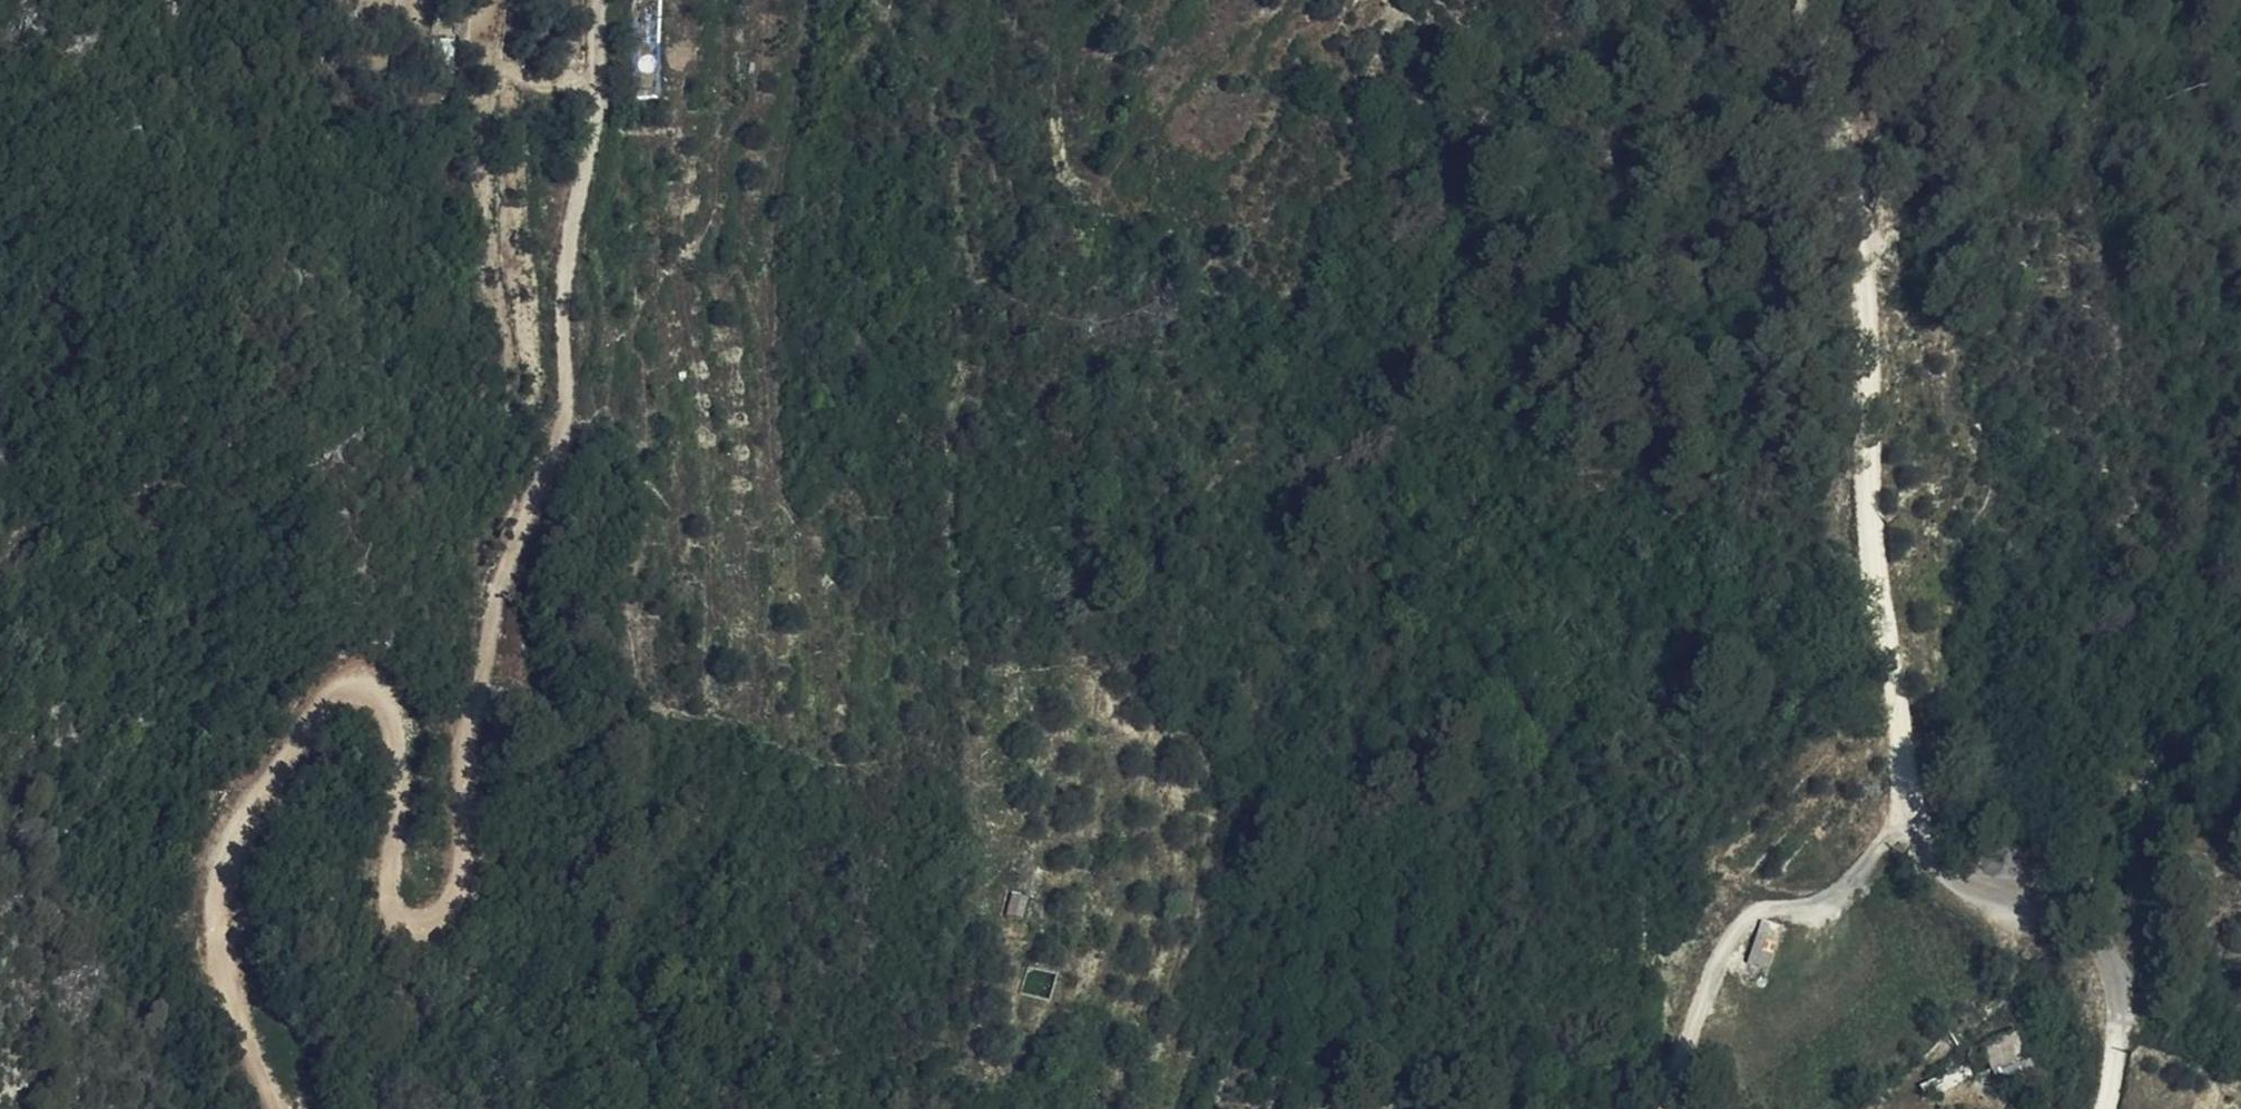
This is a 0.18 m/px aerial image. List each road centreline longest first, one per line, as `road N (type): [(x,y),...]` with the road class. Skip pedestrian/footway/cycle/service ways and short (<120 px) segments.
road 1 (track): [(601,0),(549,480),(497,628),(453,878),(418,914),(393,865),(411,731),(350,686),(311,717),(225,869),(229,994),(285,1108)]
road 2 (track): [(2100,1108),(2112,1080),(2116,976),(2084,919),(1944,847),(1907,809),(1874,526),(1854,183),(1816,0)]

